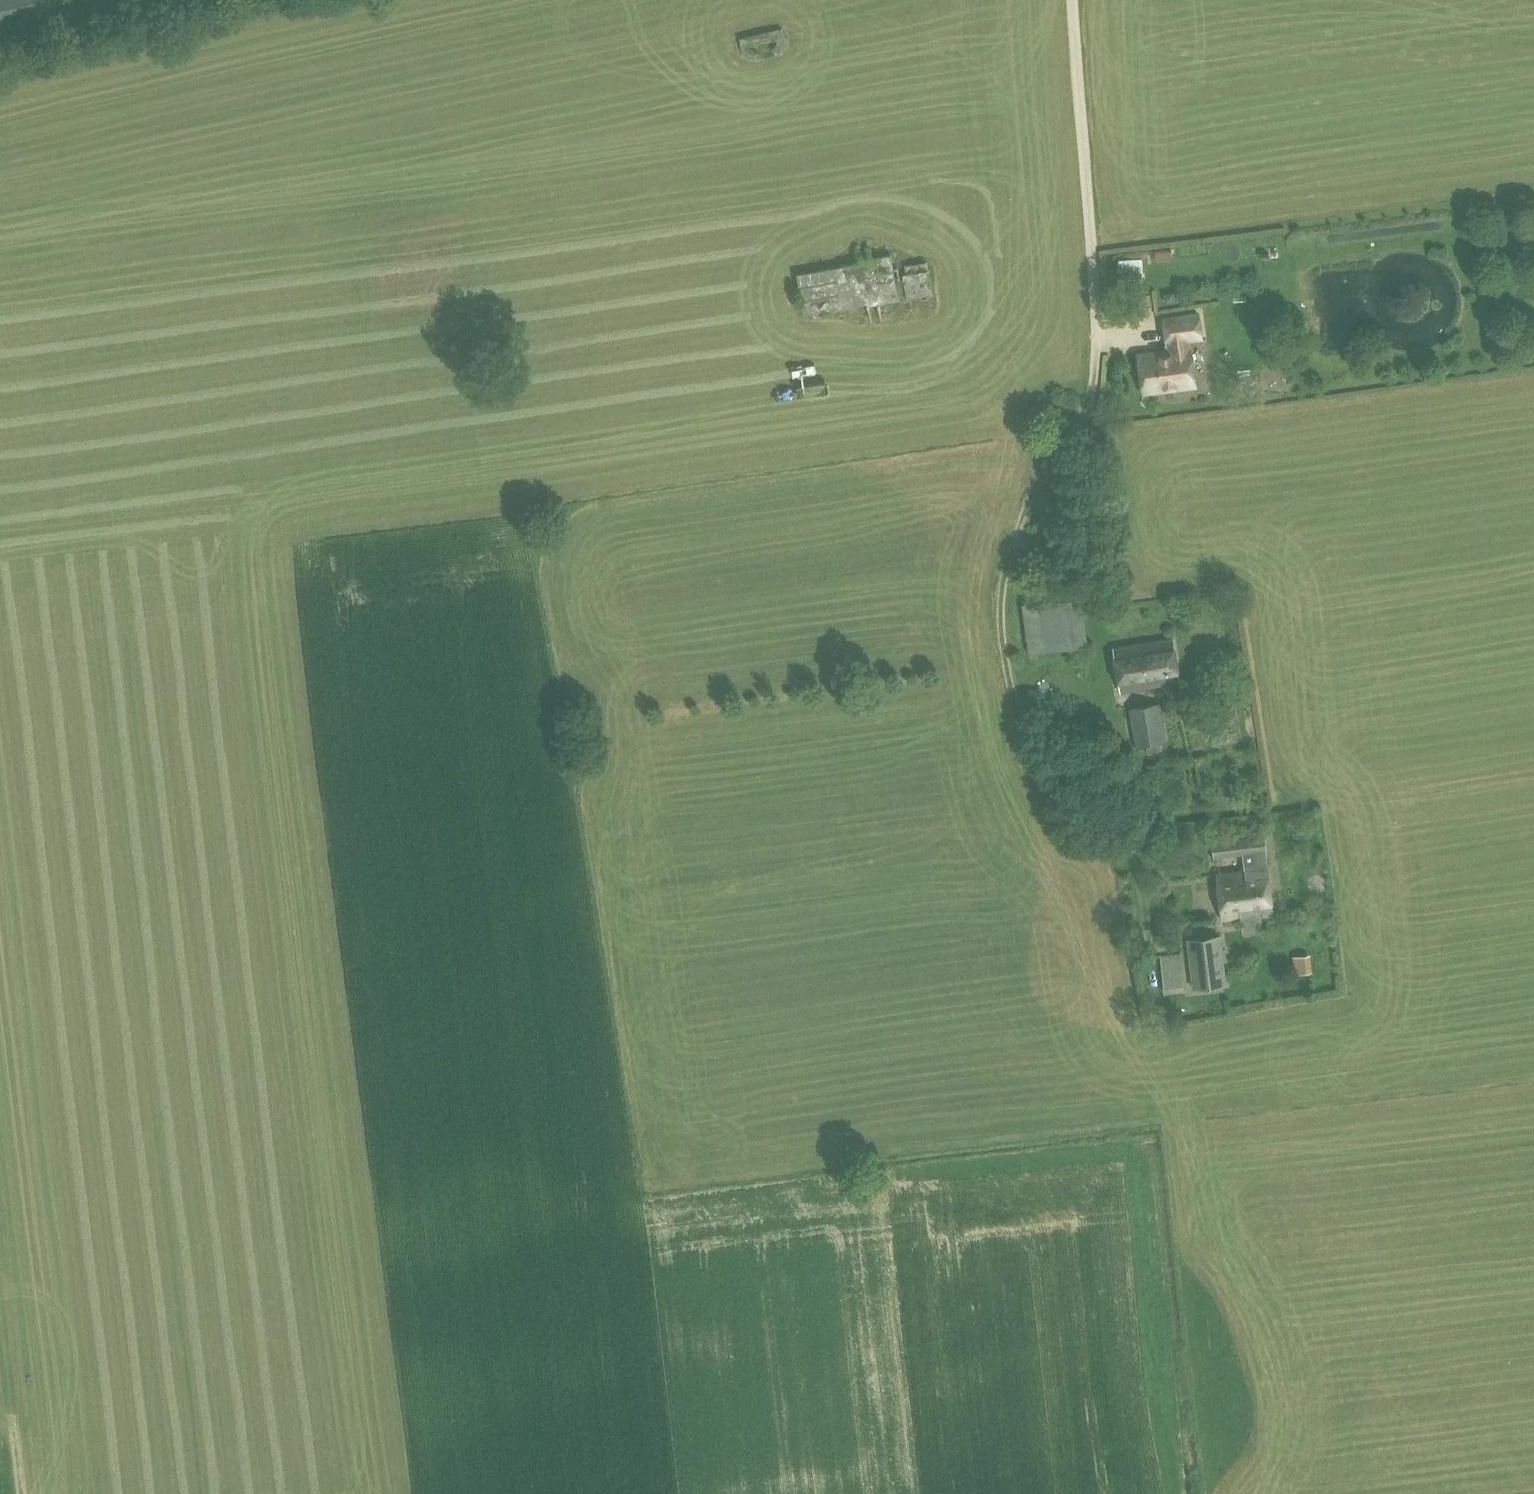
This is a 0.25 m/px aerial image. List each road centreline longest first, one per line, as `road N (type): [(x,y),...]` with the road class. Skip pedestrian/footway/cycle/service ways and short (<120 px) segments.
road 1 (track): [(1073,0),(1098,361),(1081,419),(1024,515),(998,627),(1030,757),(1052,788),(1113,816),(1142,853)]

